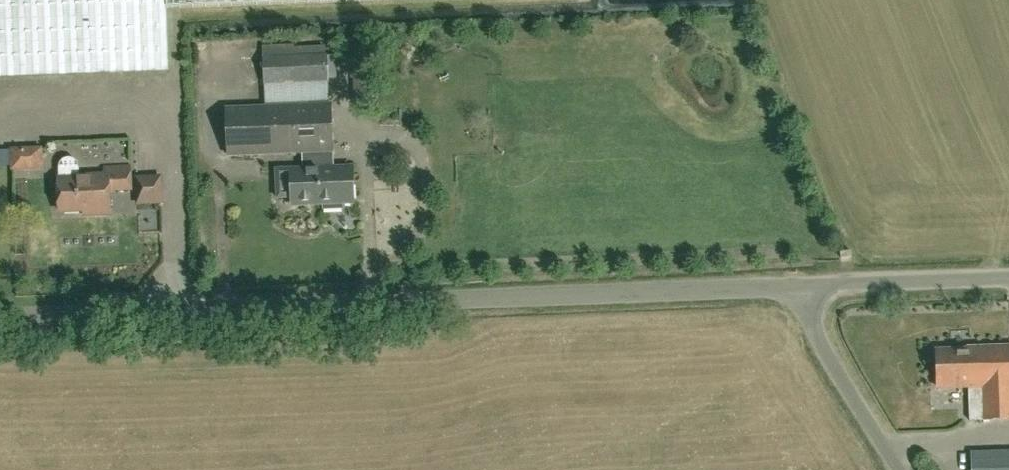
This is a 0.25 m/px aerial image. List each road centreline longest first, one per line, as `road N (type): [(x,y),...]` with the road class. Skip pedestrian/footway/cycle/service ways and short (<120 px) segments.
road 1 (unclassified): [(0,315),(805,288)]
road 2 (unclassified): [(901,469),(819,341),(805,288)]
road 3 (unclassified): [(805,288),(1008,280)]

